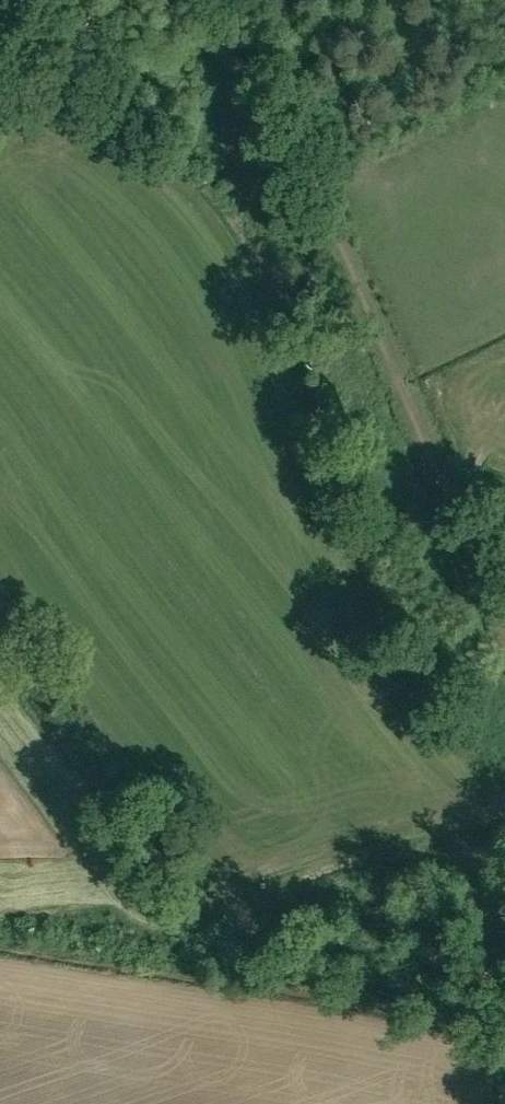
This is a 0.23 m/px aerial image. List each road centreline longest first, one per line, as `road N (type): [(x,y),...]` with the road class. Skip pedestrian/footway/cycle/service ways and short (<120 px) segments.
road 1 (track): [(239,0),(309,146),(395,378),(504,607)]

